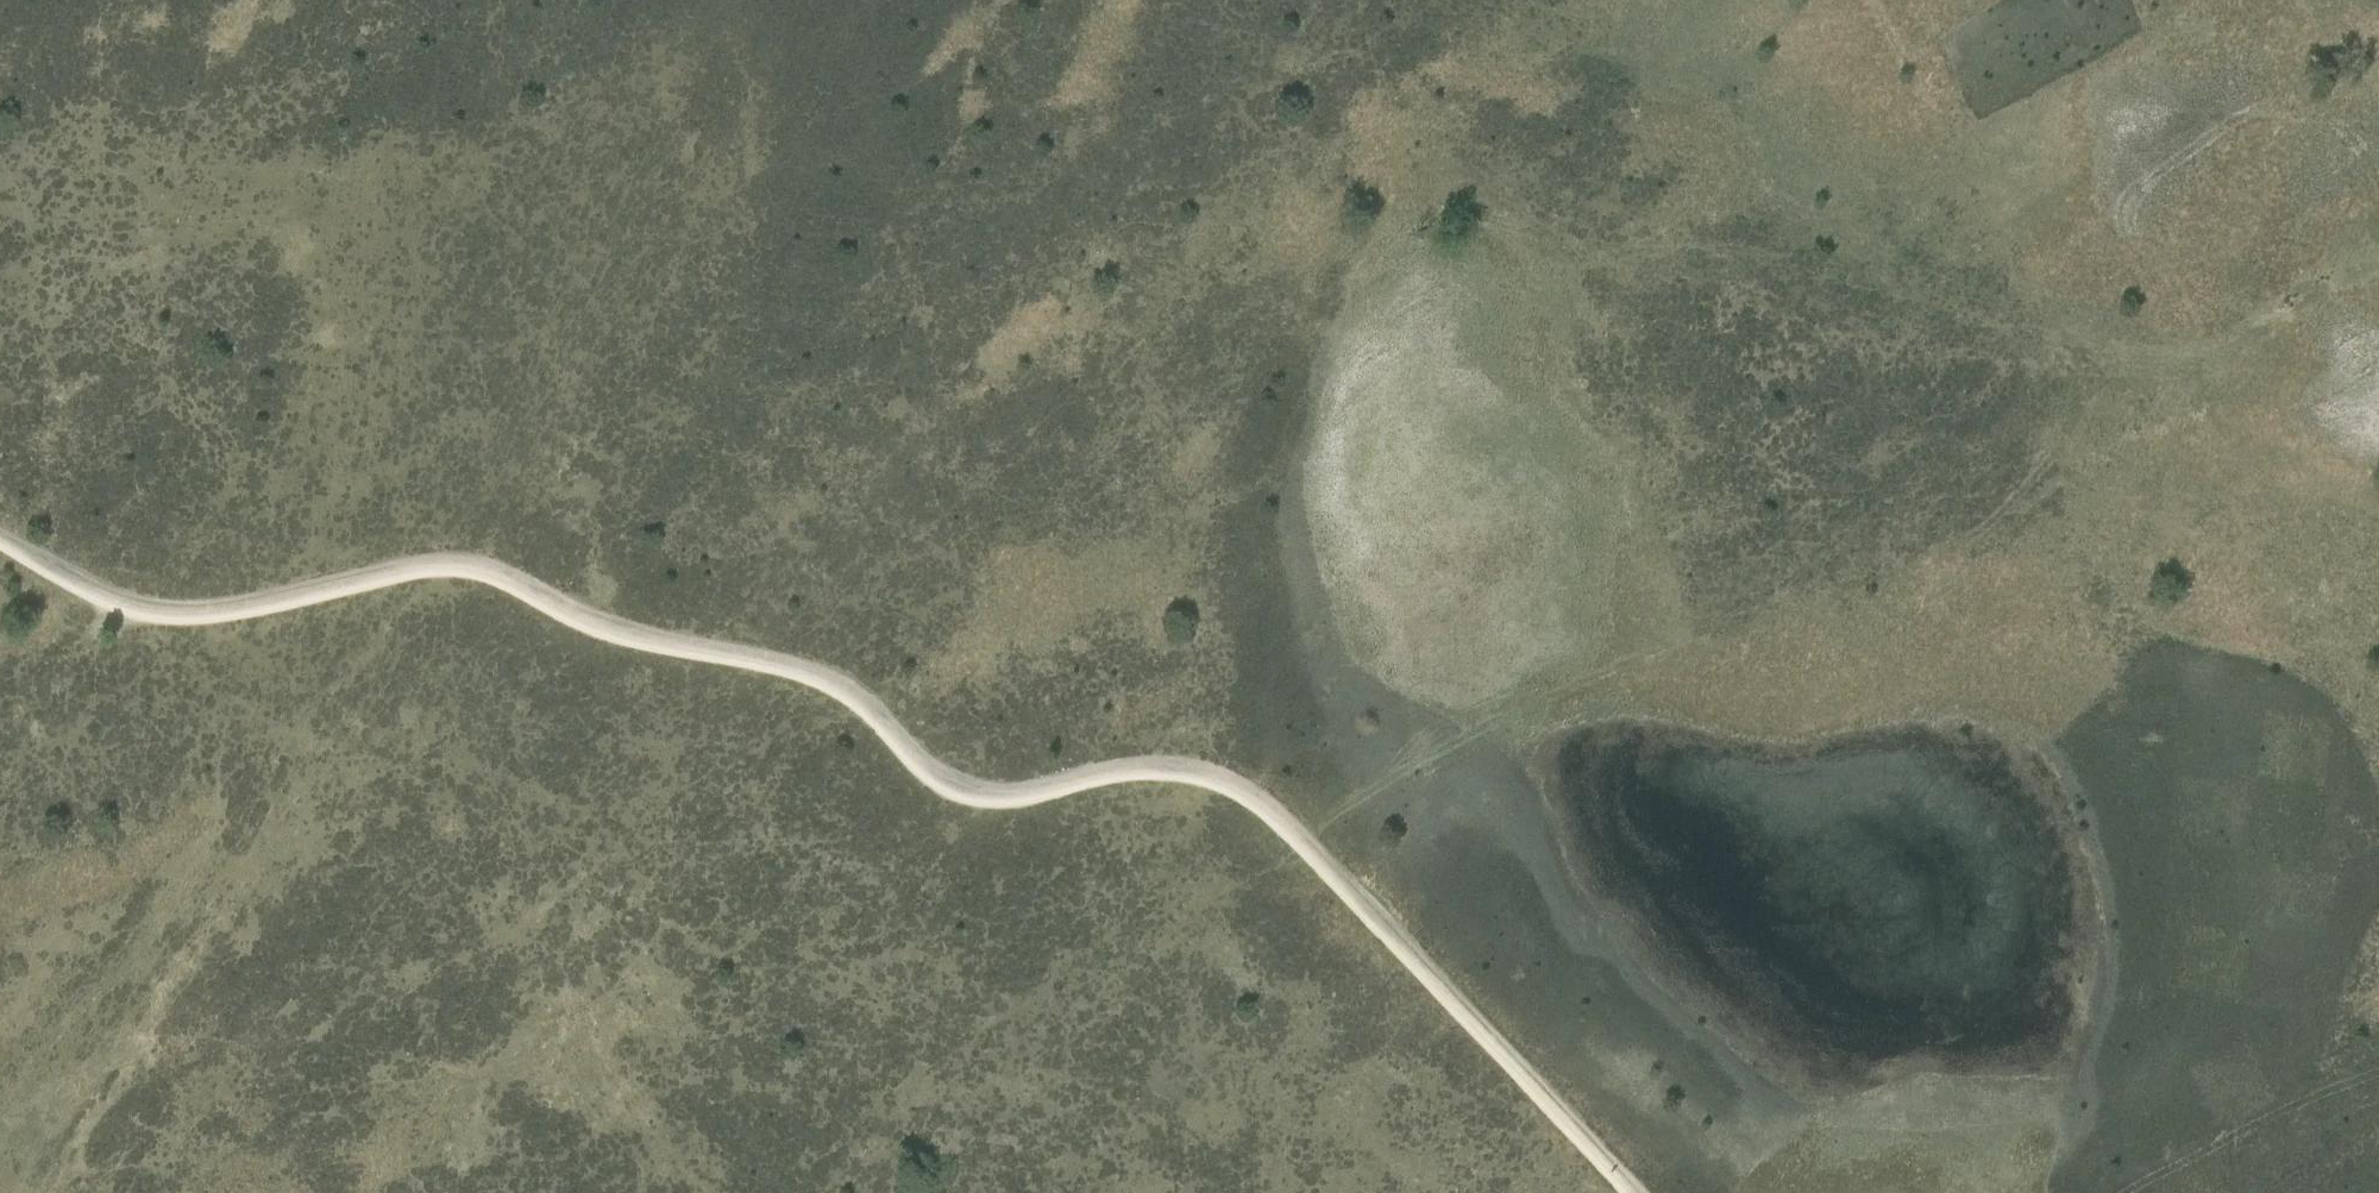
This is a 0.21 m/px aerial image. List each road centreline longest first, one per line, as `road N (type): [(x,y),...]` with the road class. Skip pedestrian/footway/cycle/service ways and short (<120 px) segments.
road 1 (track): [(0,538),(135,609),(202,613),(434,563),(479,567),(587,622),(807,669),(853,694),(935,773),(982,794),(1111,766),(1184,766),(1225,776),(1283,816),(1632,1192)]

